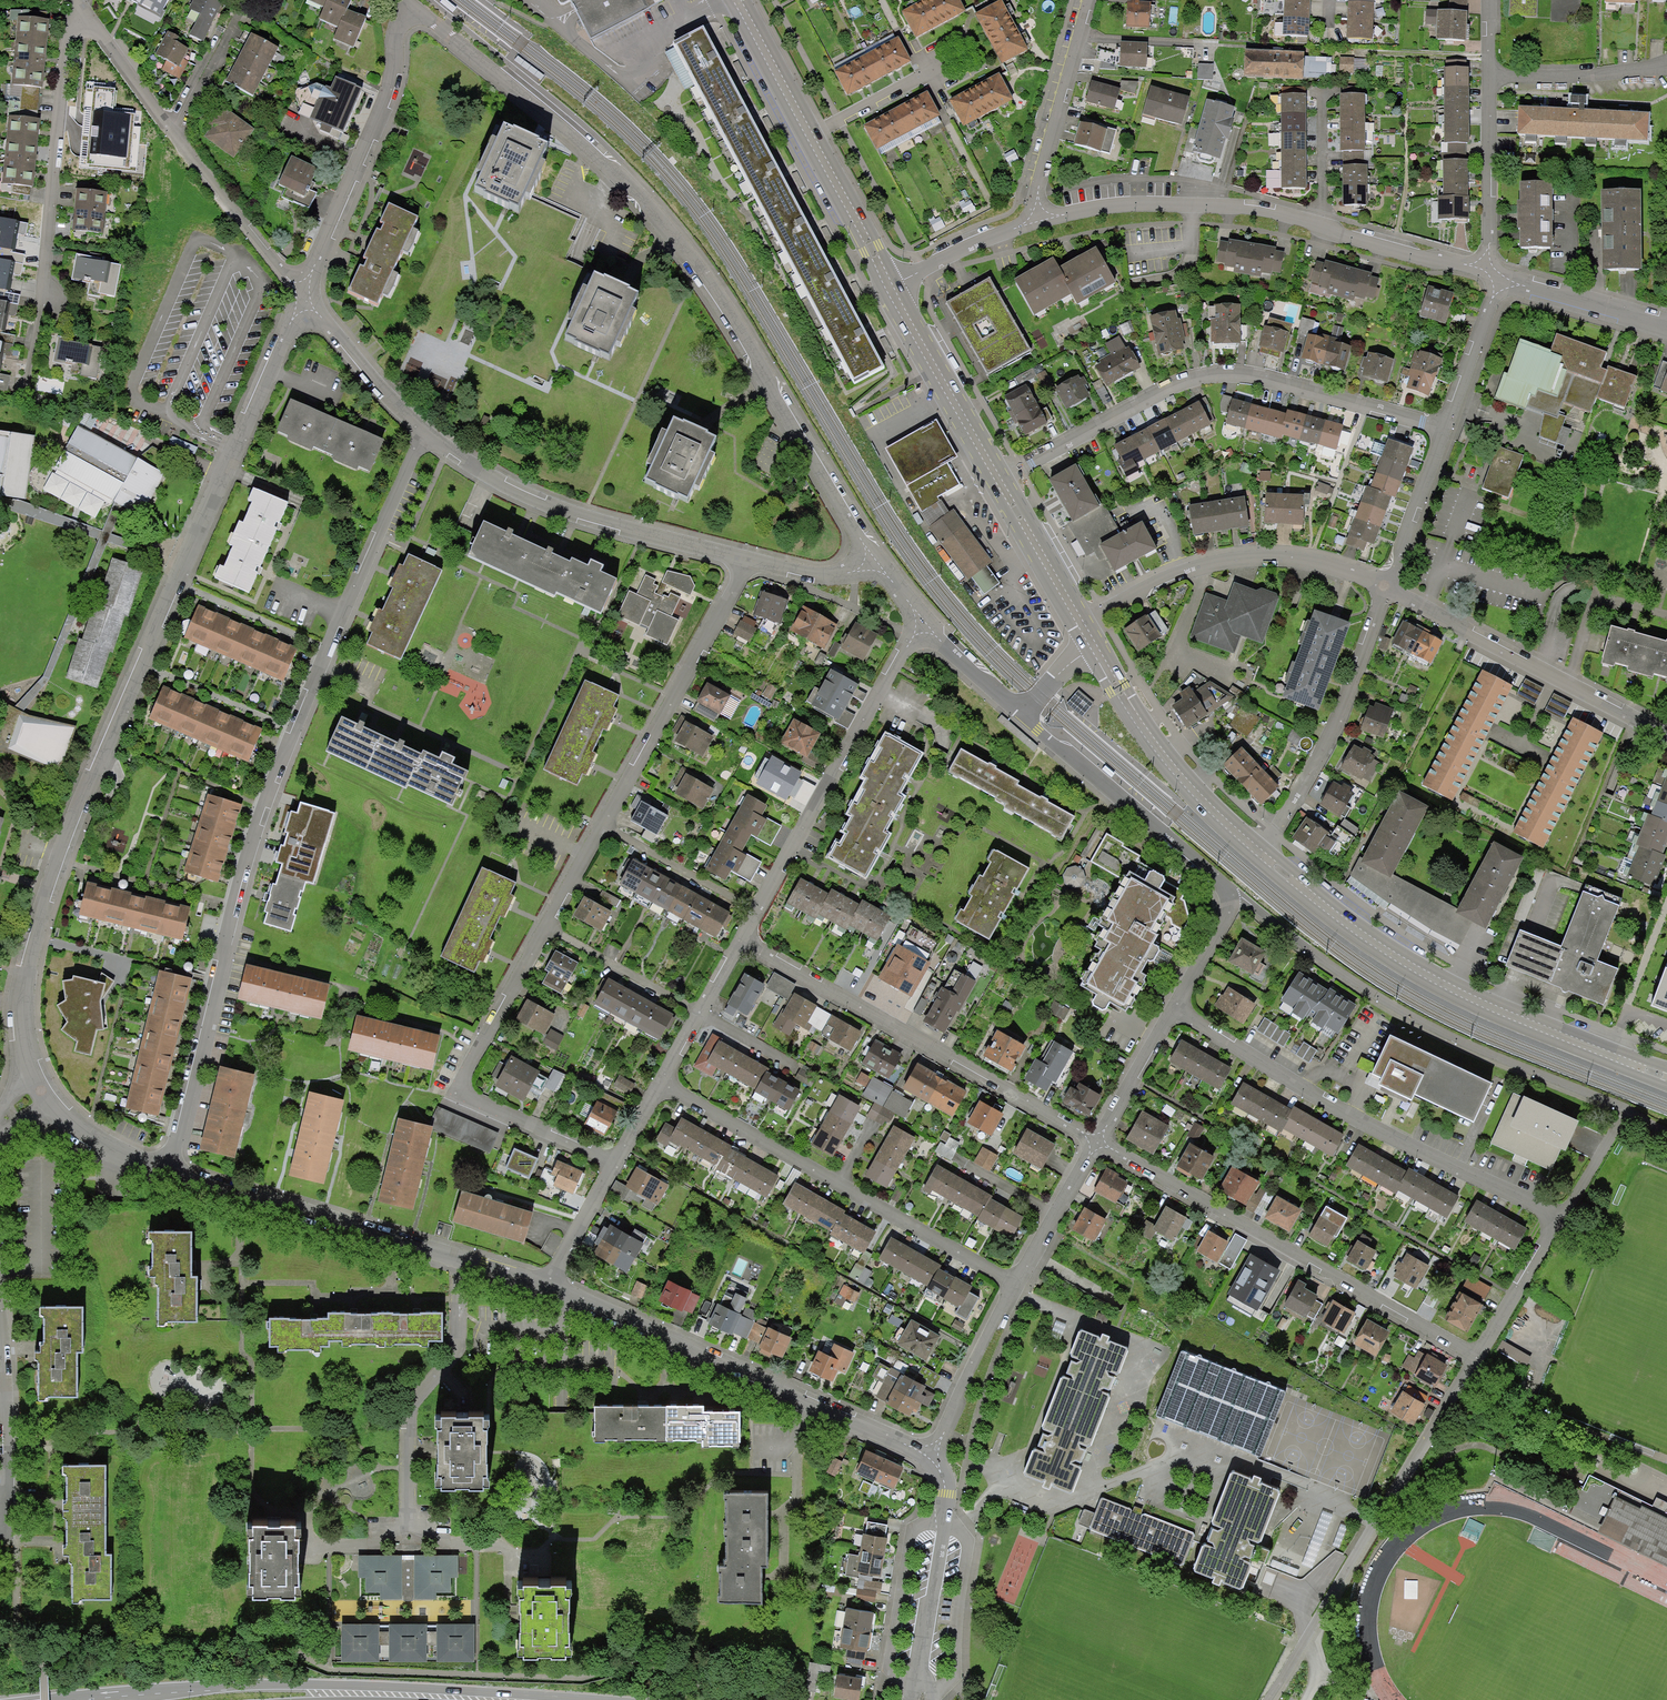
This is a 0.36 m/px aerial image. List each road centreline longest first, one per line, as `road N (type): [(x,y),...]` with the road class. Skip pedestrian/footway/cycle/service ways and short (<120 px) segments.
road 1 (residential): [(302,303),(51,886),(19,998),(28,1055),(46,1087)]
road 2 (residential): [(426,436),(268,786),(237,878),(175,1173)]
road 3 (residential): [(747,561),(458,1093),(615,1159)]
road 4 (residential): [(410,4),(599,162),(668,238),(878,563)]
road 5 (residential): [(1024,225),(1149,205),(1261,209),(1496,281)]
road 6 (residential): [(998,479),(1213,373),(1267,376),(1447,429)]
road 7 (primary): [(1258,848),(1324,902),(1451,982),(1666,1068)]
road 8 (residential): [(1558,1220),(1350,1118),(1172,1014)]
road 9 (residential): [(1100,1141),(1475,1357)]
road 10 (residential): [(737,935),(1100,1141)]
road 11 (residential): [(552,1288),(932,1457)]
road 12 (residential): [(660,1081),(1016,1283)]
road 13 (residential): [(175,1173),(552,1288)]
road 14 (residential): [(737,935),(920,615)]
road 15 (residential): [(86,21),(302,303)]
road 16 (residential): [(426,436),(503,487),(747,561)]
road 17 (primary): [(731,0),(893,285)]
road 18 (residential): [(1384,587),(1319,563),(1217,563),(1180,573),(1082,625)]
road 19 (residential): [(1666,739),(1384,587)]
road 20 (residential): [(410,4),(396,28),(384,99),(302,303)]
road 21 (secondary): [(377,1695),(310,1685),(85,1699)]
road 22 (residential): [(1384,587),(1336,721),(1258,848)]
road 23 (residential): [(1488,0),(1488,255),(1496,281)]
road 24 (residential): [(44,295),(70,37),(86,21)]
road 25 (primary): [(1091,639),(1162,753),(1258,848)]
road 26 (residential): [(1022,717),(1219,880)]
road 27 (residential): [(920,1699),(946,1493),(932,1457)]
road 28 (residential): [(1024,225),(1088,0)]
road 29 (primary): [(893,285),(998,479)]
road 30 (residential): [(932,1457),(1016,1283)]
road 31 (residential): [(302,303),(426,436)]
road 32 (residential): [(1496,281),(1666,330)]
road 33 (residential): [(1447,429),(1384,587)]
road 34 (primary): [(998,479),(1082,625)]
road 35 (residential): [(0,1496),(7,1445),(0,1329)]
road 36 (residential): [(660,1081),(737,935)]
road 37 (residential): [(1016,1283),(1100,1141)]
road 38 (residential): [(1475,1357),(1558,1220)]
road 39 (residential): [(46,1087),(92,1135),(175,1173)]
road 40 (residential): [(1496,281),(1447,429)]
road 41 (residential): [(1172,1014),(1225,923),(1230,910),(1219,880)]
road 42 (residential): [(1100,1141),(1172,1014)]
road 43 (residential): [(920,615),(1022,717)]
road 44 (residential): [(893,285),(1024,225)]
road 45 (residential): [(552,1288),(615,1159)]
road 46 (residential): [(747,561),(830,577),(878,563)]
road 47 (residential): [(1558,1220),(1627,1110)]

